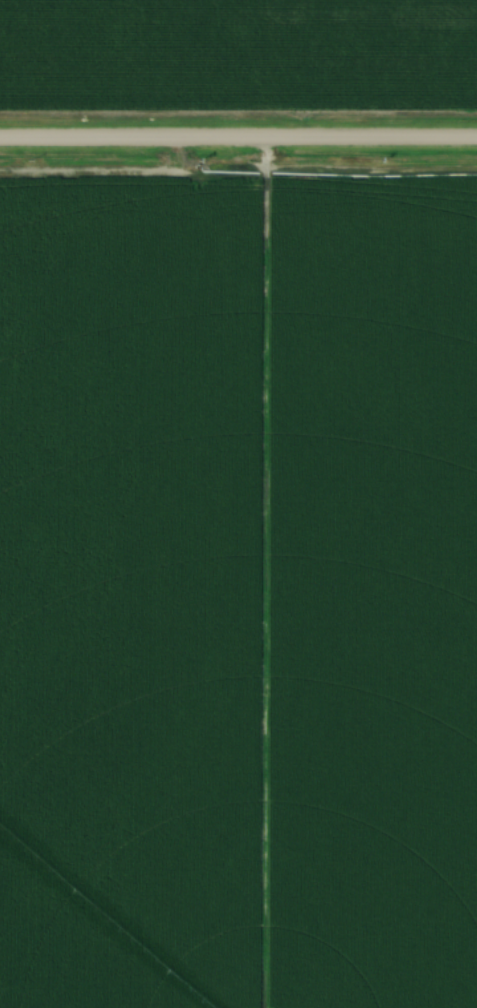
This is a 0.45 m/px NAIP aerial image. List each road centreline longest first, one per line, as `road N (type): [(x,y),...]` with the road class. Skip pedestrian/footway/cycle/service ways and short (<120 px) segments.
road 1 (residential): [(476,144),(0,142)]

